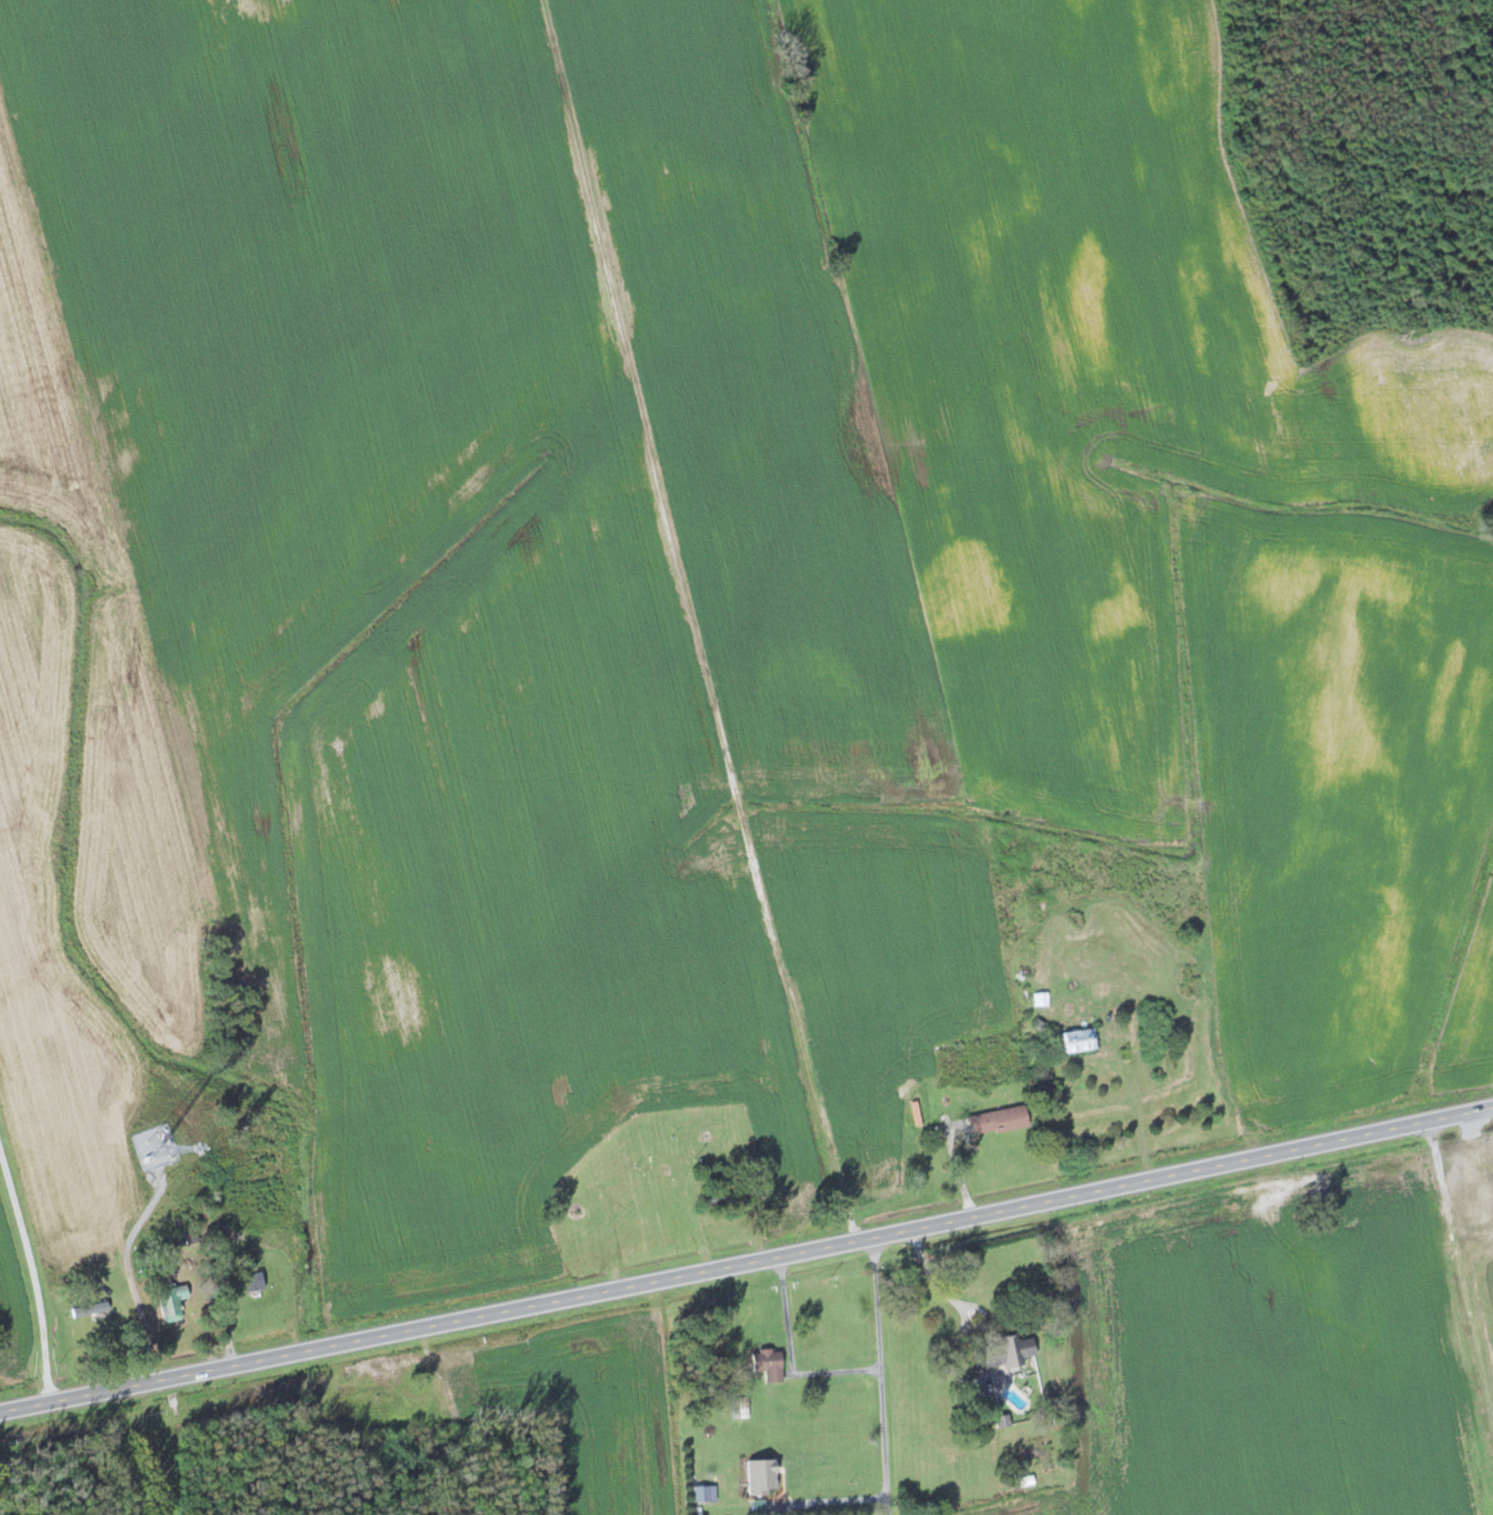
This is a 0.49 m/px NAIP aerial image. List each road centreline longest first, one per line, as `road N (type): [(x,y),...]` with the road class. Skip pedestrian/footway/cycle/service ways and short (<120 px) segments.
road 1 (primary): [(0,1414),(1492,1109)]

